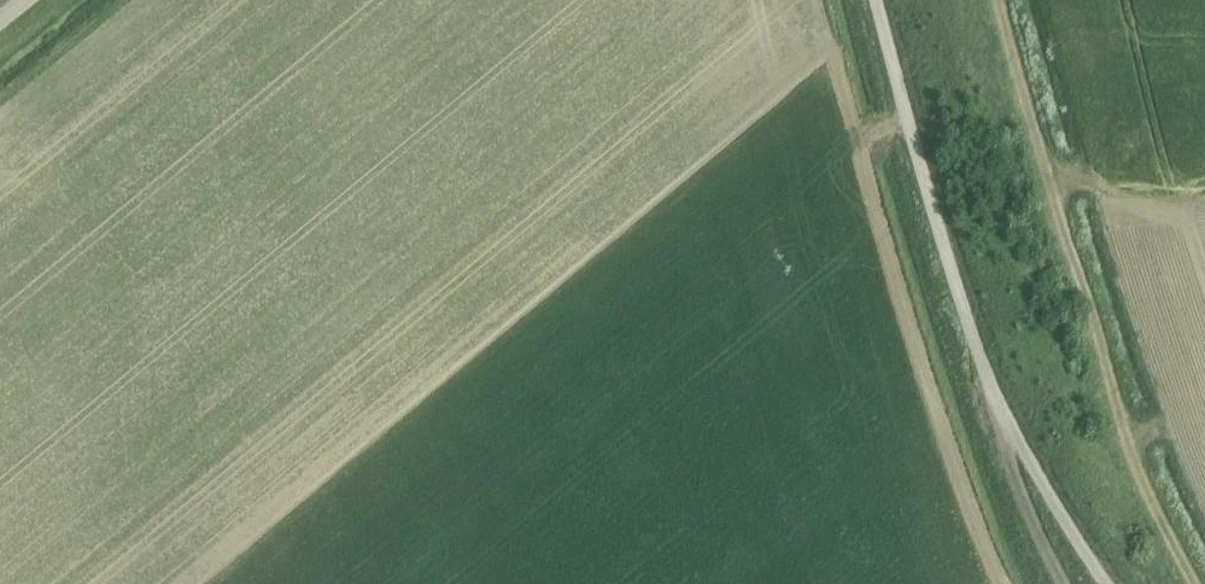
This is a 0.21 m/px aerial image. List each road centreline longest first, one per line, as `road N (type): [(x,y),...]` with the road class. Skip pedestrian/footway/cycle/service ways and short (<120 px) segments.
road 1 (unclassified): [(1110,583),(1000,417),(874,0)]
road 2 (track): [(1004,0),(1139,467),(1192,583)]
road 3 (track): [(1000,417),(1024,501),(1064,583)]

